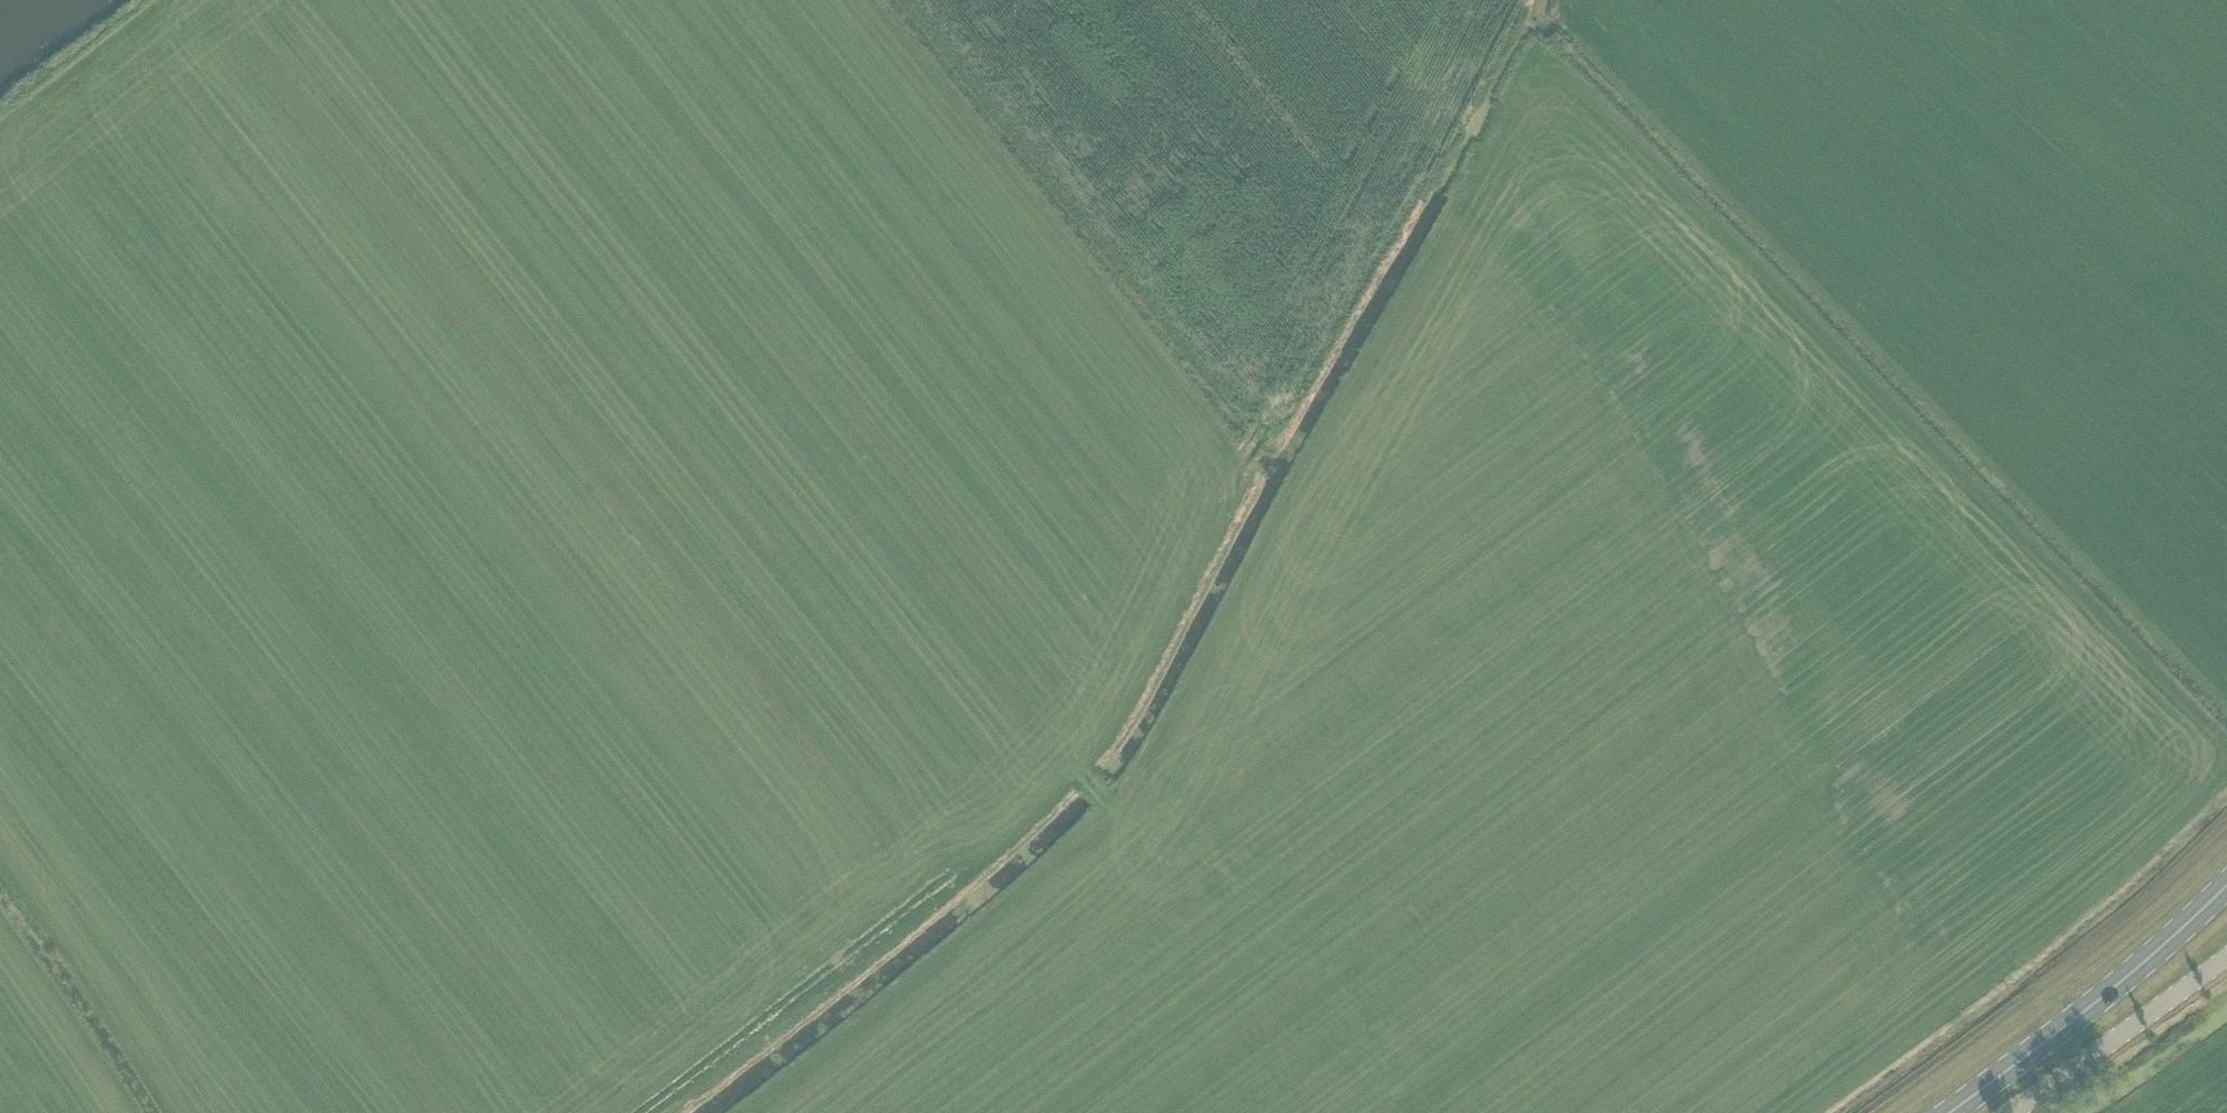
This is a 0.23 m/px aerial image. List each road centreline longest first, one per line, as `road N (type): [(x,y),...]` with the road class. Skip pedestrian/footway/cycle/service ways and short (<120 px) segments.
road 1 (primary): [(1949,1112),(2085,1010),(2226,884)]
road 2 (unclassified): [(2014,1112),(2226,958)]

